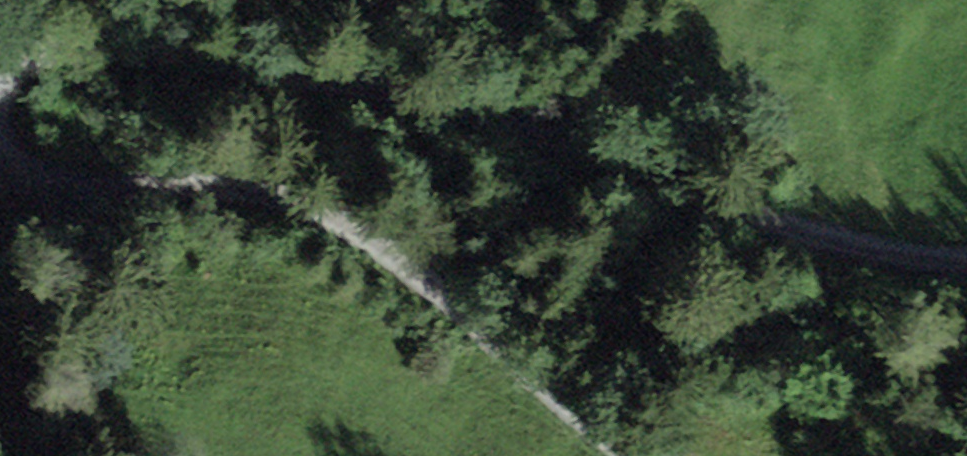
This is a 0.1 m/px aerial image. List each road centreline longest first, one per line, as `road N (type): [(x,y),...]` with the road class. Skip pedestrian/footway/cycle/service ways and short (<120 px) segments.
road 1 (track): [(0,70),(40,50),(148,47),(349,82),(564,139),(775,227),(966,257)]
road 2 (track): [(621,455),(487,337),(255,192),(58,184),(0,148)]

